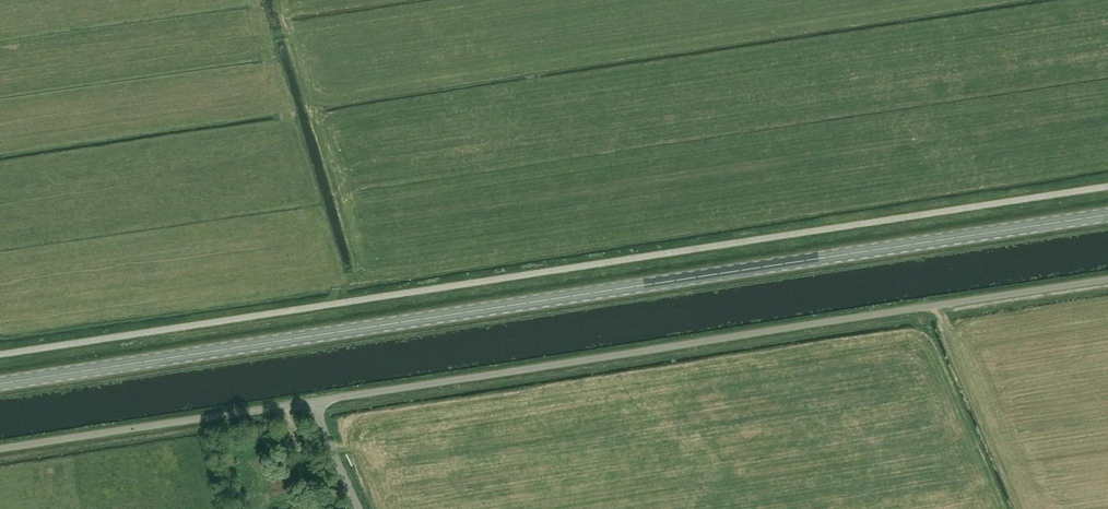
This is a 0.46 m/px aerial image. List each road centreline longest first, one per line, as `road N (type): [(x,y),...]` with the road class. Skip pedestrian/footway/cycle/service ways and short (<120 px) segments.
road 1 (primary): [(1107,215),(0,383)]
road 2 (unclassified): [(316,401),(1107,279)]
road 3 (unclassified): [(0,448),(316,401)]

